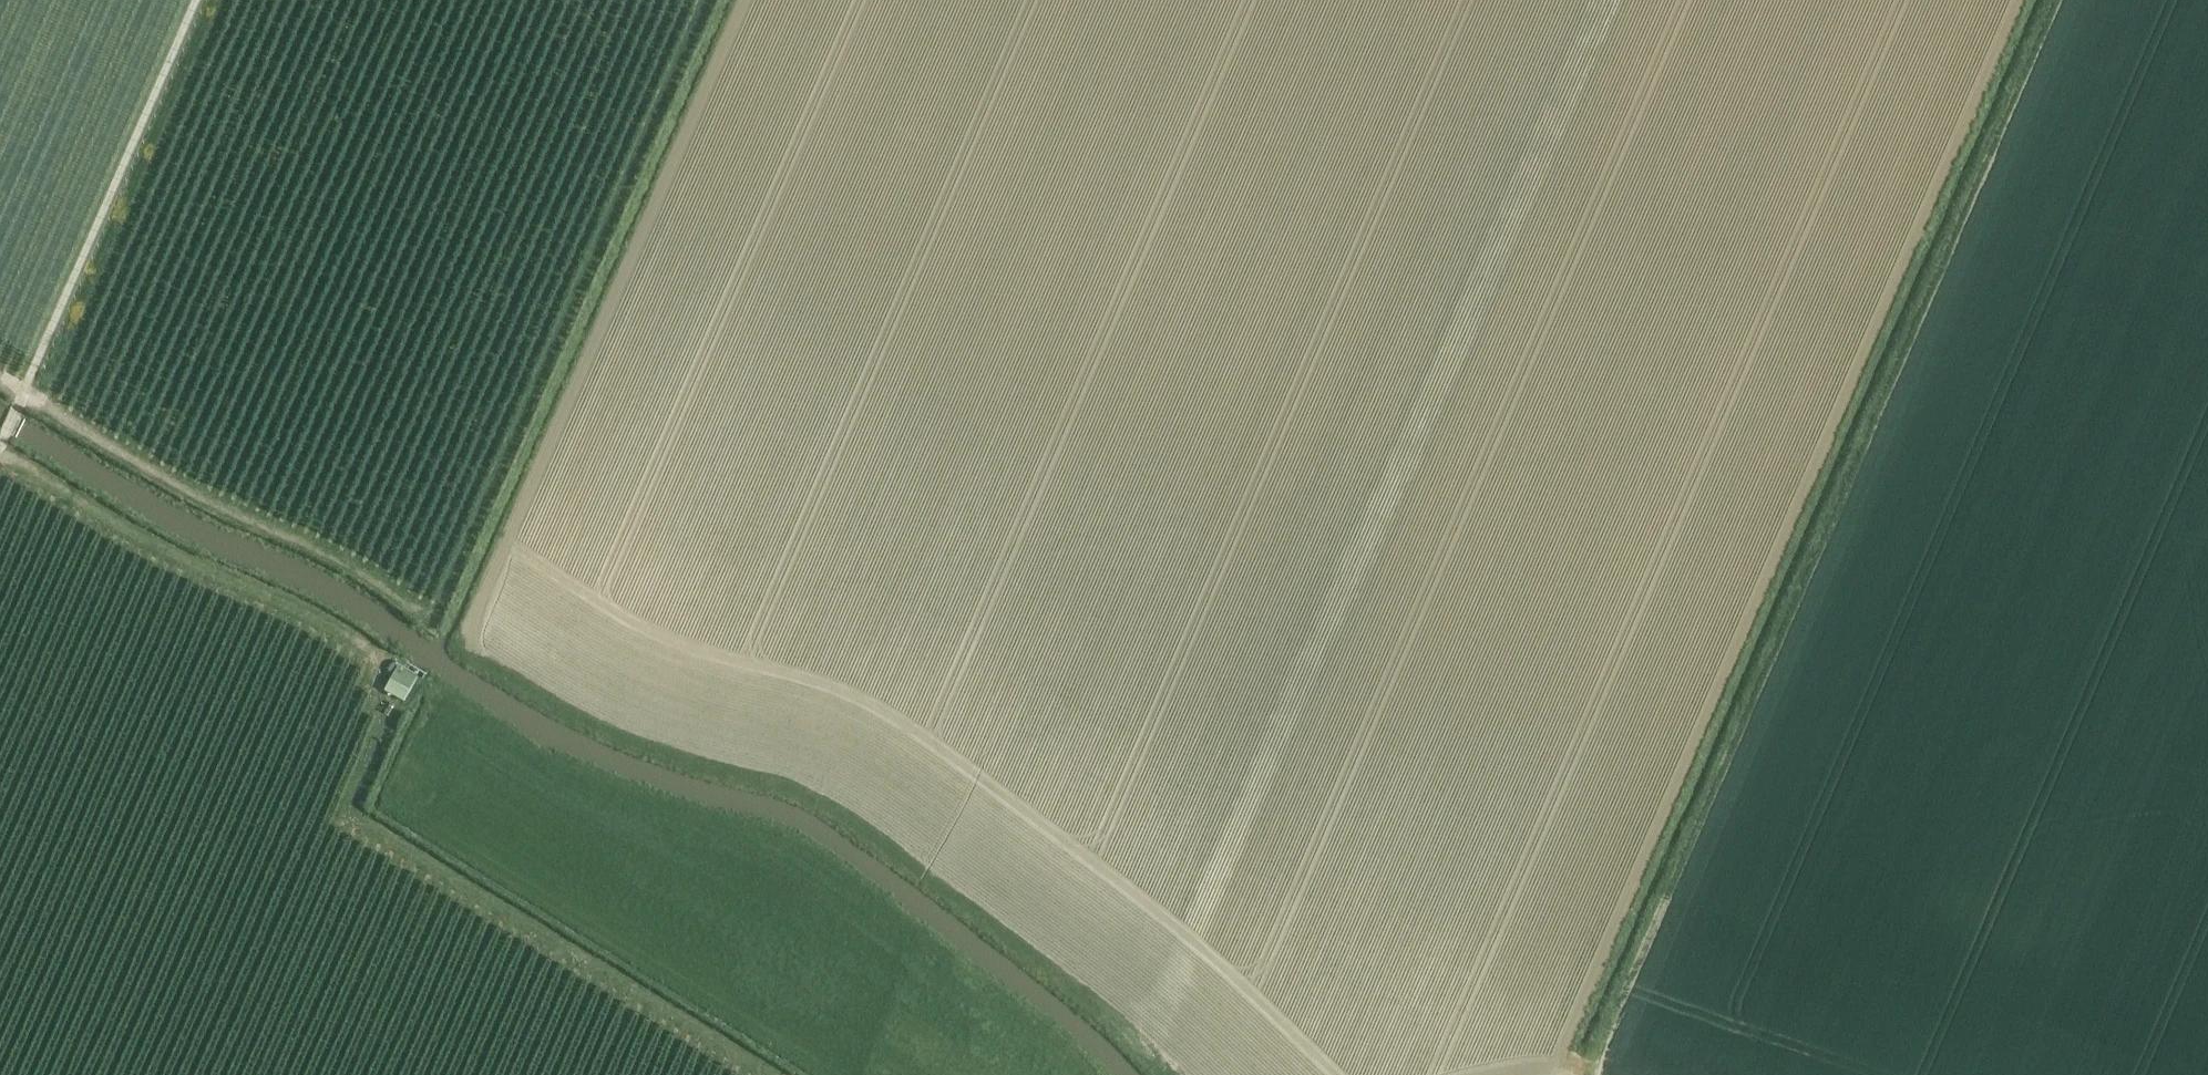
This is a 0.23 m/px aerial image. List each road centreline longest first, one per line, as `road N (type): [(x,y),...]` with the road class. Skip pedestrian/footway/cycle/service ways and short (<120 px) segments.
road 1 (track): [(1155,1074),(1055,982),(840,816),(594,730),(462,647)]
road 2 (track): [(0,443),(196,0)]

